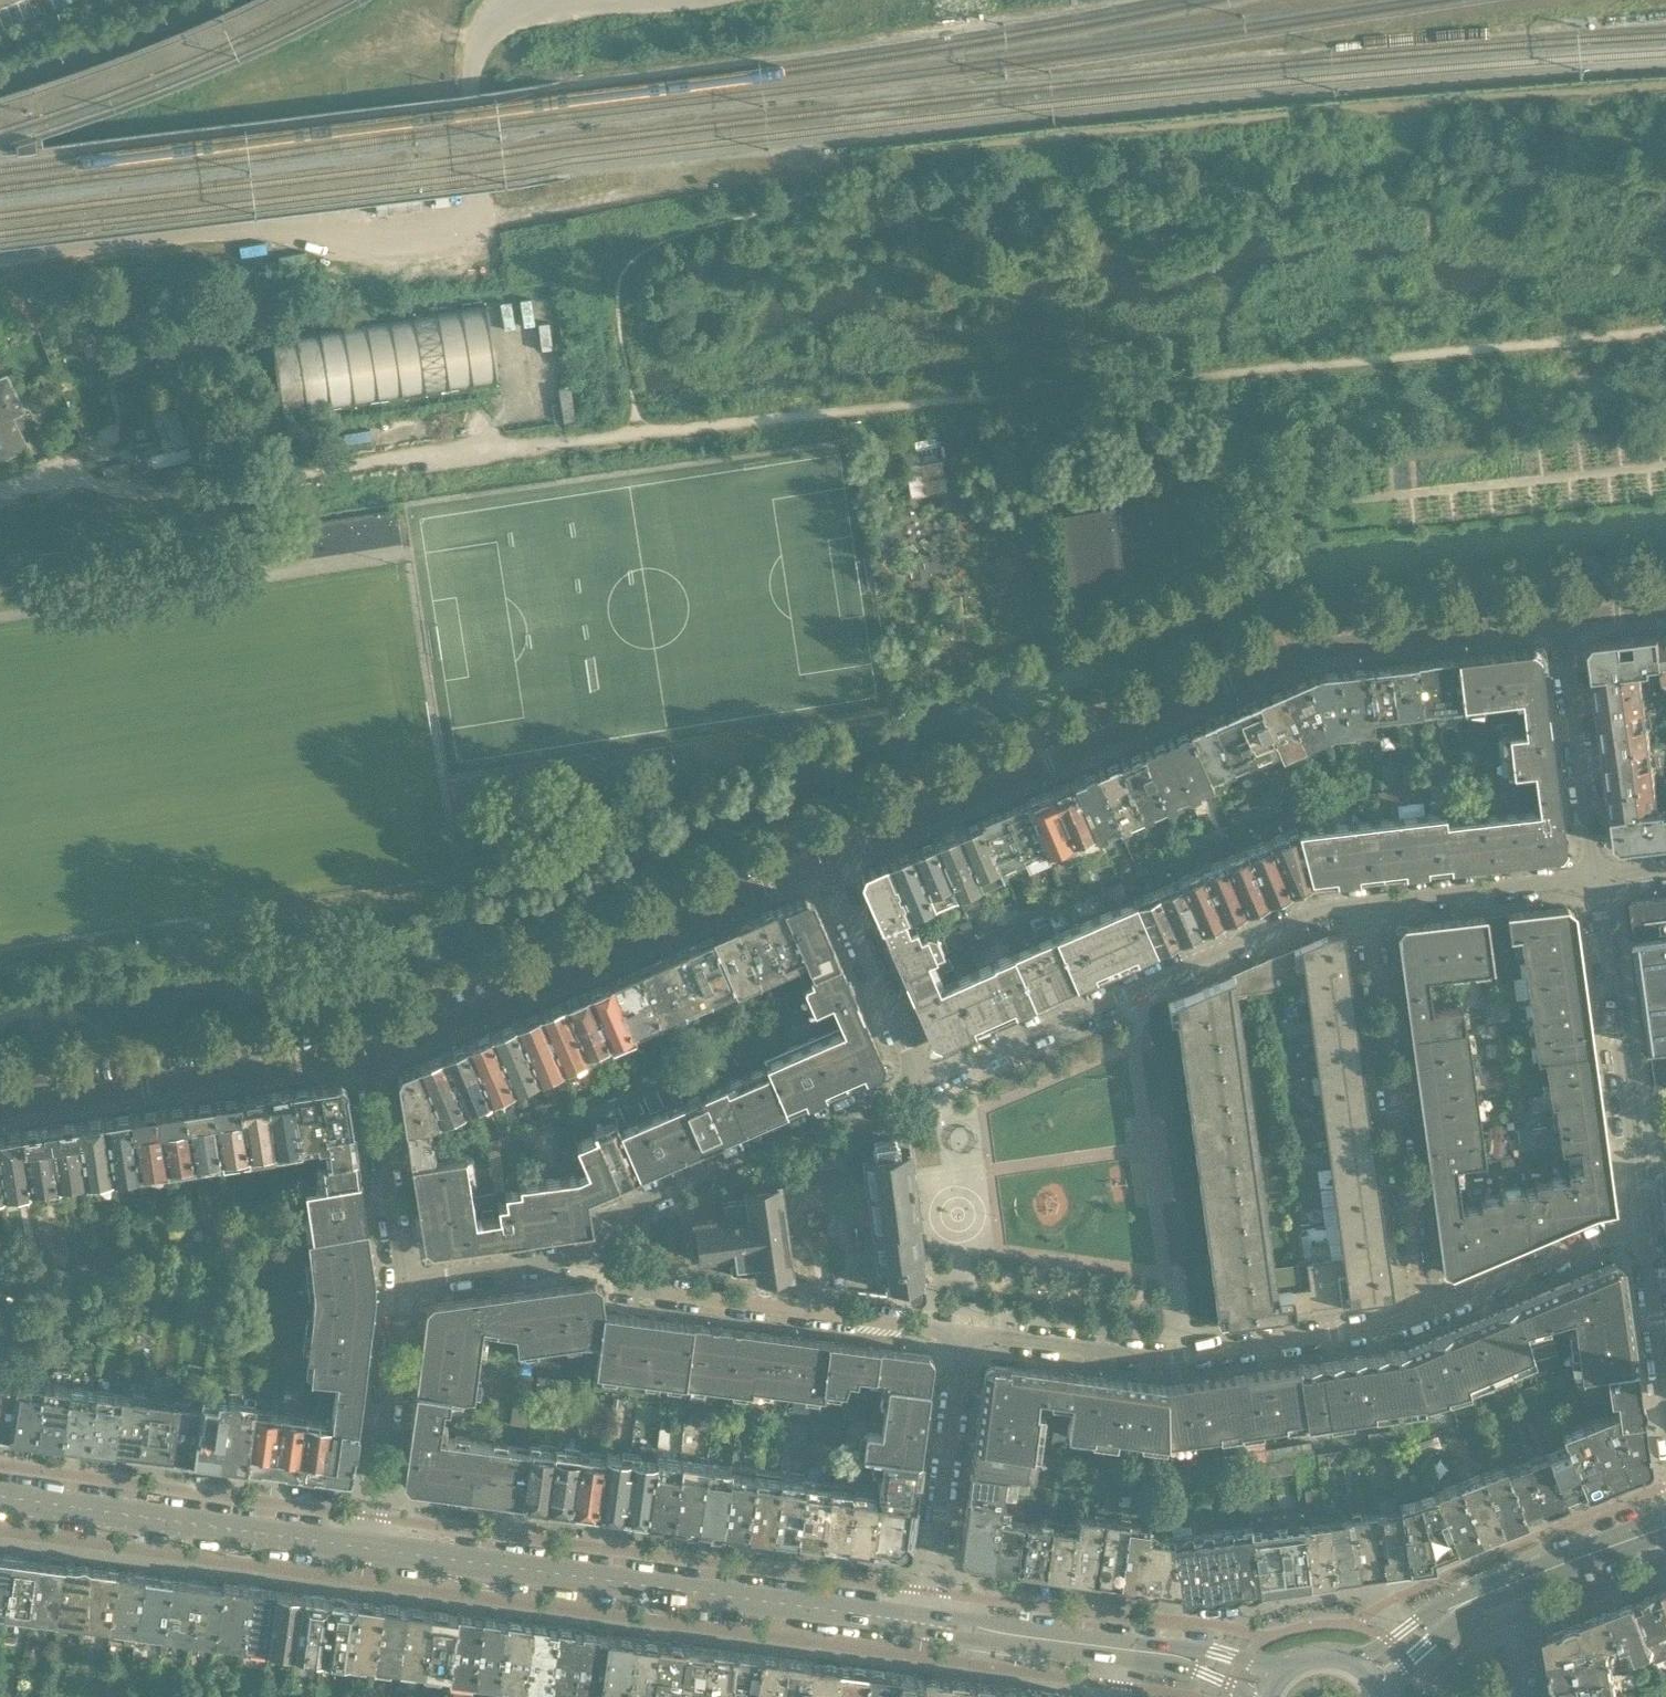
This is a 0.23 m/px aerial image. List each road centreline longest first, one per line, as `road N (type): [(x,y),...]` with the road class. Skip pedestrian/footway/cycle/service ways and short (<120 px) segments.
road 1 (residential): [(825,863),(1319,650),(1562,625)]
road 2 (secondary): [(373,1547),(927,1624)]
road 3 (residential): [(360,1058),(825,863)]
road 4 (residential): [(919,1080),(1320,906),(1366,899)]
road 5 (residential): [(960,1329),(1182,1357),(1421,1314)]
road 6 (residential): [(1421,1314),(1366,899)]
road 7 (residential): [(960,1329),(621,1286),(619,1247)]
road 8 (secondary): [(0,1498),(373,1547)]
road 9 (residential): [(619,1247),(621,1201),(919,1080)]
road 10 (residential): [(0,1112),(360,1058)]
road 11 (residential): [(1596,873),(1645,1223)]
road 12 (residential): [(927,1624),(960,1329)]
road 13 (residential): [(400,1275),(373,1547)]
road 14 (residential): [(1562,625),(1596,873)]
road 15 (residential): [(1421,1314),(1645,1223)]
road 16 (residential): [(919,1080),(825,863)]
road 17 (residential): [(1366,899),(1596,873)]
road 18 (track): [(694,174),(554,206),(475,212)]
road 19 (residential): [(619,1247),(400,1275)]
road 20 (residential): [(360,1058),(400,1275)]
road 21 (secondary): [(927,1624),(1115,1649)]
road 22 (secondary): [(1516,1584),(1451,1601),(1358,1664)]
road 23 (secondary): [(1380,1687),(1463,1614),(1516,1584)]
road 24 (residential): [(1645,1223),(1665,1382)]
road 25 (secondary): [(1516,1584),(1665,1527)]
road 26 (secondary): [(1280,1671),(1205,1649),(1137,1652)]
road 27 (secondary): [(1137,1652),(1251,1696)]

